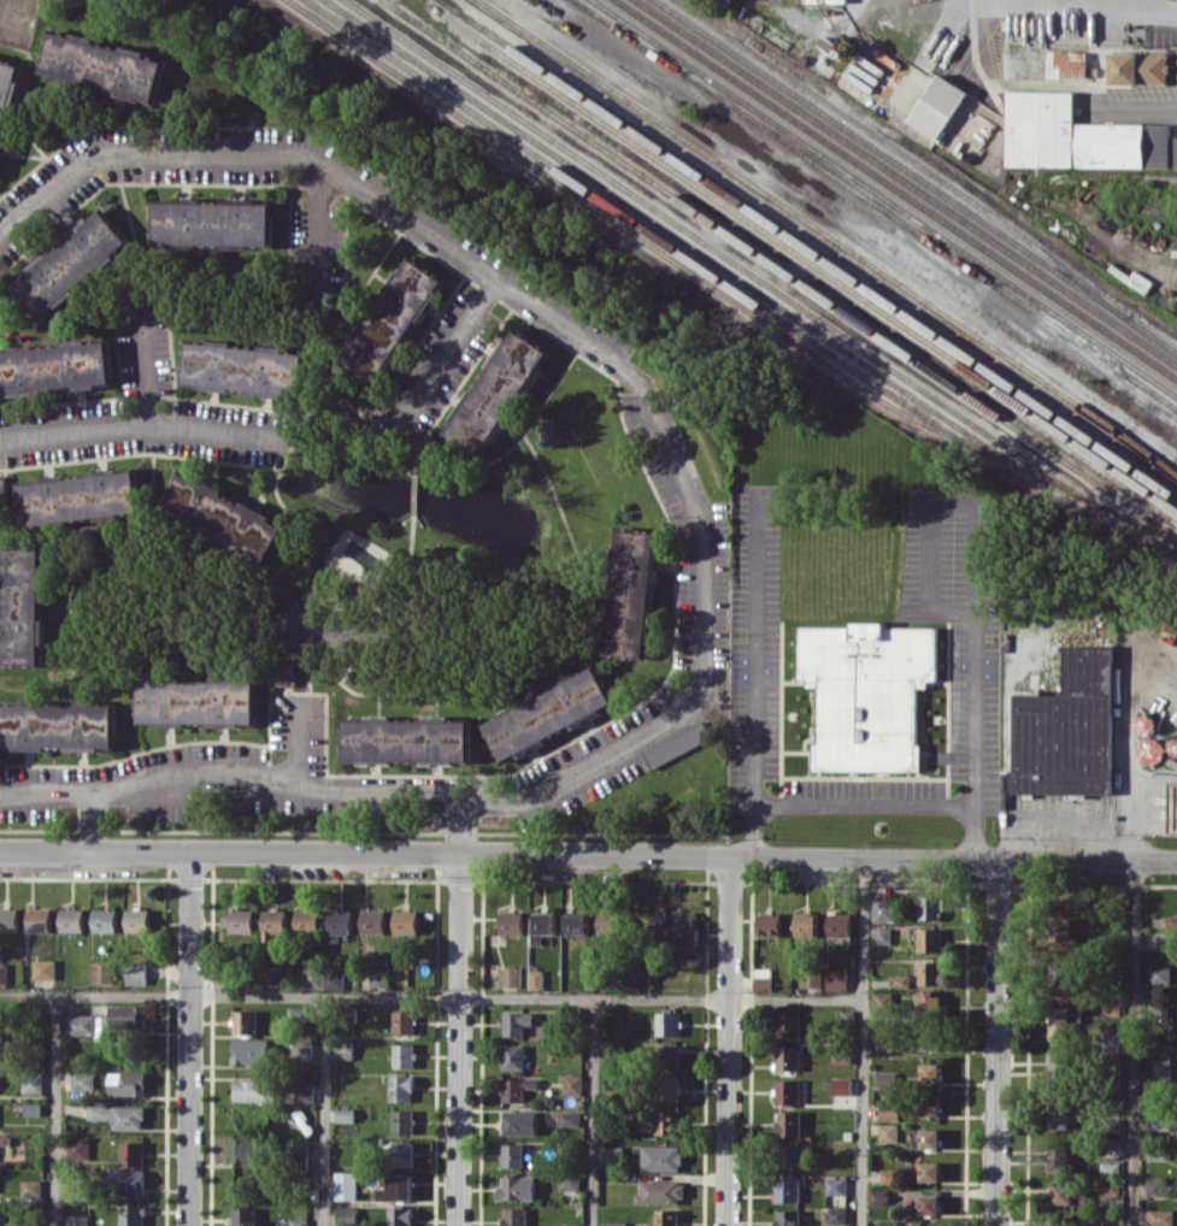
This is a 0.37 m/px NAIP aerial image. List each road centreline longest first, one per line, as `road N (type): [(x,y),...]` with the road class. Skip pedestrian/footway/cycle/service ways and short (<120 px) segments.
road 1 (residential): [(494,284),(645,387),(704,526),(702,700),(519,797),(296,790),(206,777),(133,790),(0,796)]
road 2 (tertiary): [(0,853),(1176,860)]
road 3 (residential): [(0,235),(94,152),(305,152),(494,284)]
road 4 (residential): [(192,855),(188,1225)]
road 5 (residential): [(460,856),(458,1225)]
road 6 (residential): [(729,857),(727,1225)]
road 7 (residential): [(1000,860),(997,1225)]
road 8 (residential): [(0,442),(149,425),(289,441)]
road 9 (residential): [(494,284),(390,437)]

